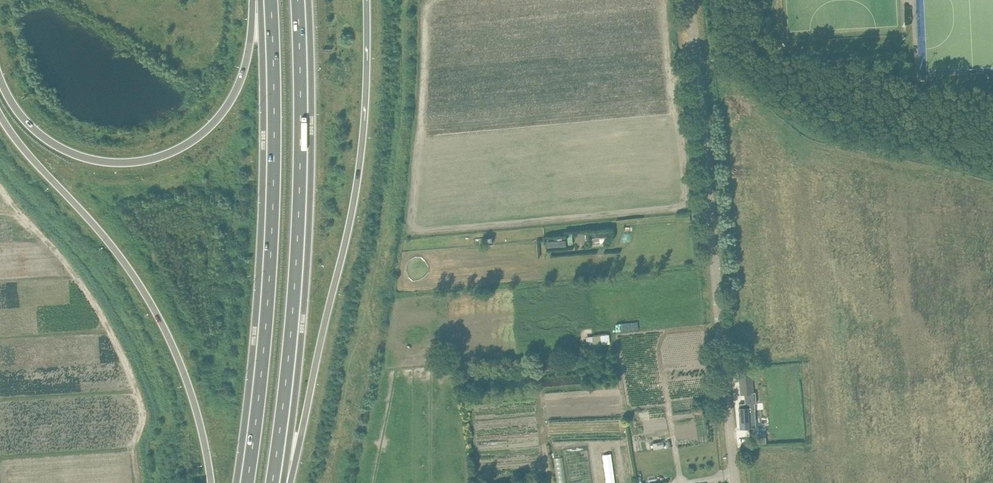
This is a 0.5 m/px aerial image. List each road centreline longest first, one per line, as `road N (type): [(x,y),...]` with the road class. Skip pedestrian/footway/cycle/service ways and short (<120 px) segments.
road 1 (trunk): [(289,482),(361,158),(367,0)]
road 2 (unclassified): [(735,482),(691,0)]
road 3 (trunk): [(272,482),(299,219),(297,0)]
road 4 (trunk): [(271,0),(272,216),(247,482)]
road 5 (trunk): [(0,115),(147,296),(188,383),(211,482)]
road 6 (trunk): [(253,0),(239,86),(218,118),(176,151),(127,163),(78,156),(37,133),(0,79)]

